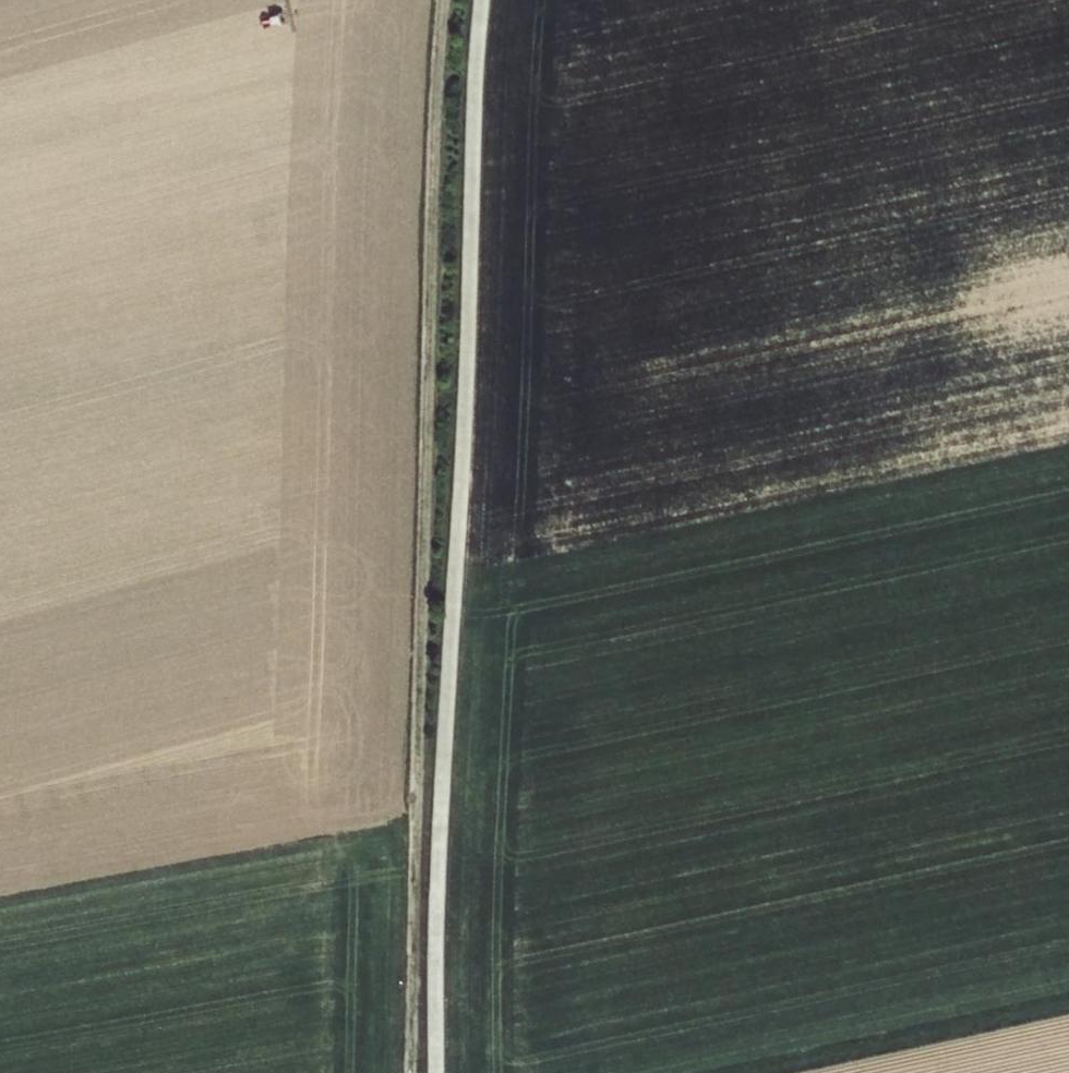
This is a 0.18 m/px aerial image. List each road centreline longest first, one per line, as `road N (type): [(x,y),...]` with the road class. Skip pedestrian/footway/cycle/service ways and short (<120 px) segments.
road 1 (track): [(411,1072),(442,0)]

